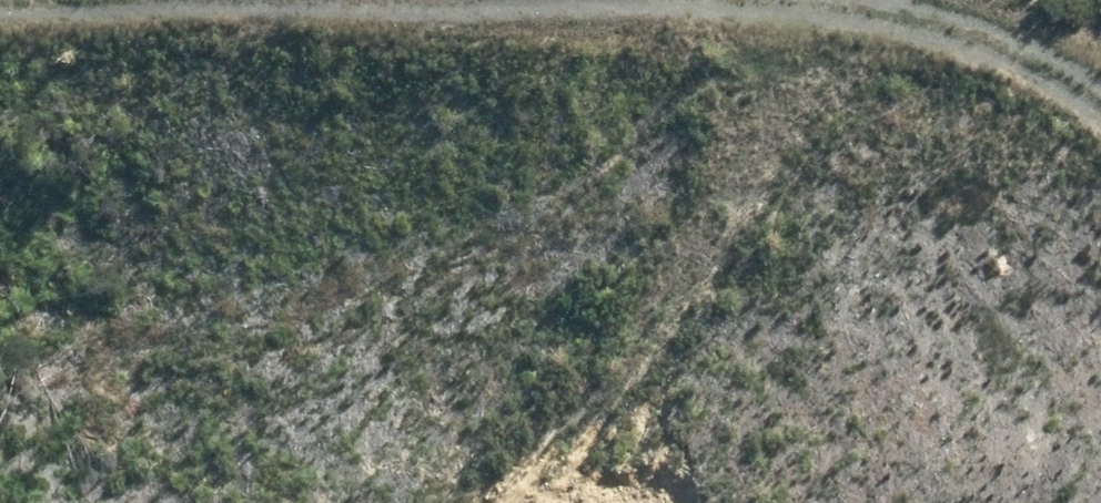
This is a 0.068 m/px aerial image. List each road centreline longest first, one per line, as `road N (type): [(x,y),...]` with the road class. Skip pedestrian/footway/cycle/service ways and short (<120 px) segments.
road 1 (track): [(814,0),(661,312),(462,502)]
road 2 (track): [(0,22),(428,0)]
road 3 (track): [(865,0),(1004,6),(1100,63)]

